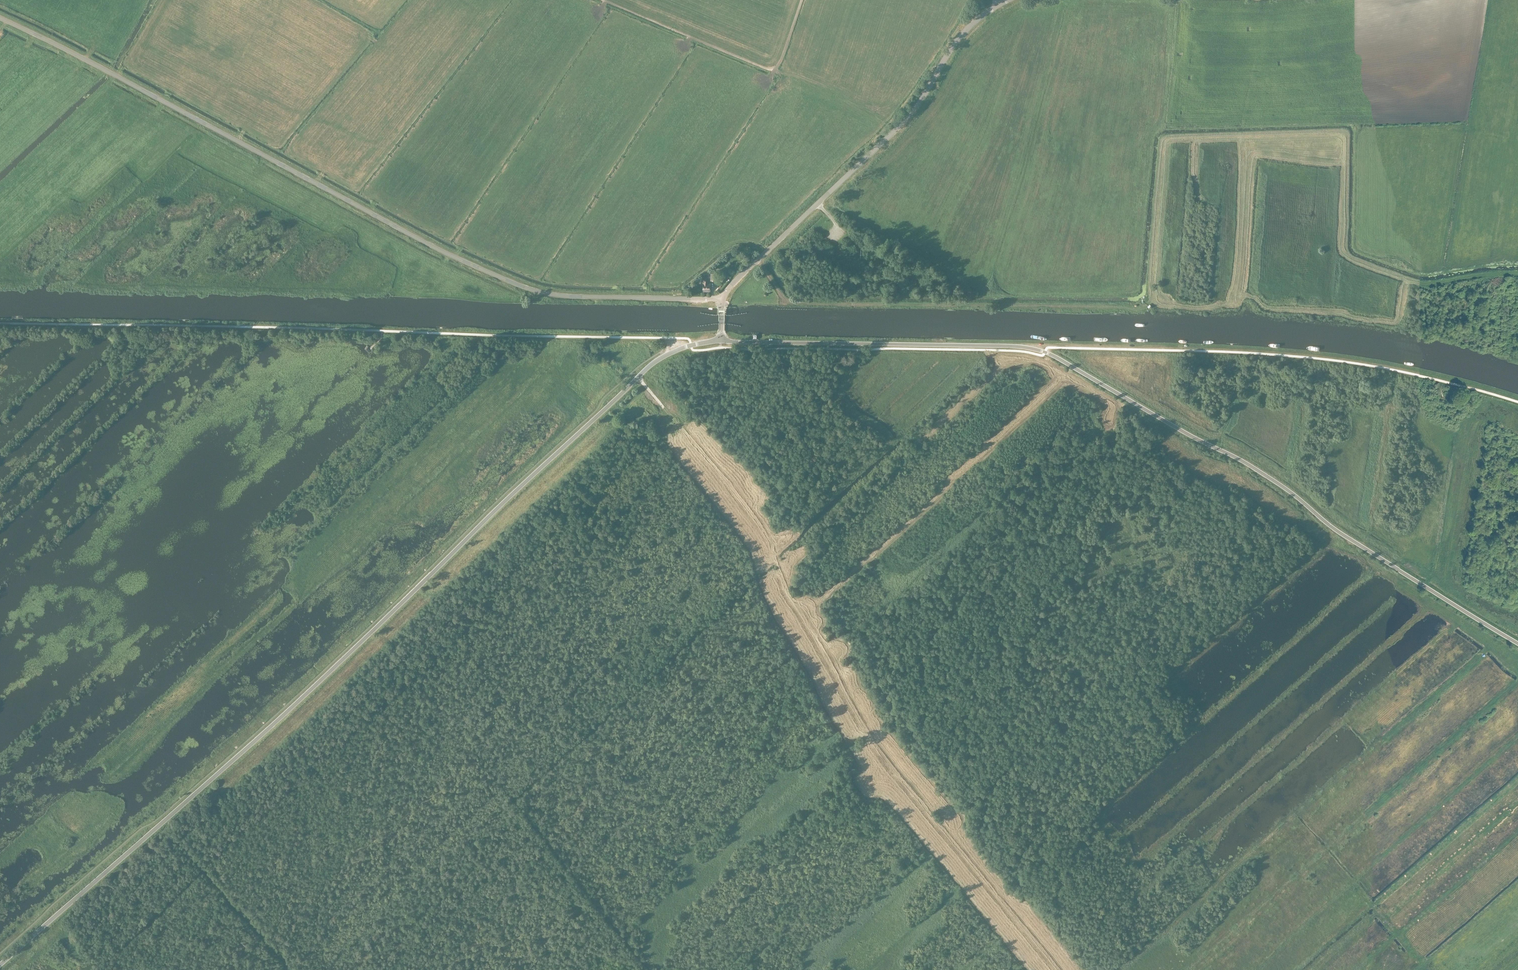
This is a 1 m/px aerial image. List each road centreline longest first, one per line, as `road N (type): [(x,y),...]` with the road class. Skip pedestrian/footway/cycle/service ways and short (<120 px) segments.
road 1 (tertiary): [(0,964),(299,700),(650,365),(721,340)]
road 2 (unclassified): [(1517,644),(1340,534),(1257,471),(1053,355),(1013,347),(721,340)]
road 3 (tertiary): [(722,299),(560,296),(519,285),(0,18)]
road 4 (track): [(663,408),(764,530),(790,598),(875,748),(1058,969)]
road 5 (track): [(677,350),(651,340),(0,325)]
road 6 (tertiary): [(722,299),(899,126),(957,40),(998,5)]
road 7 (track): [(600,0),(771,70),(801,0)]

